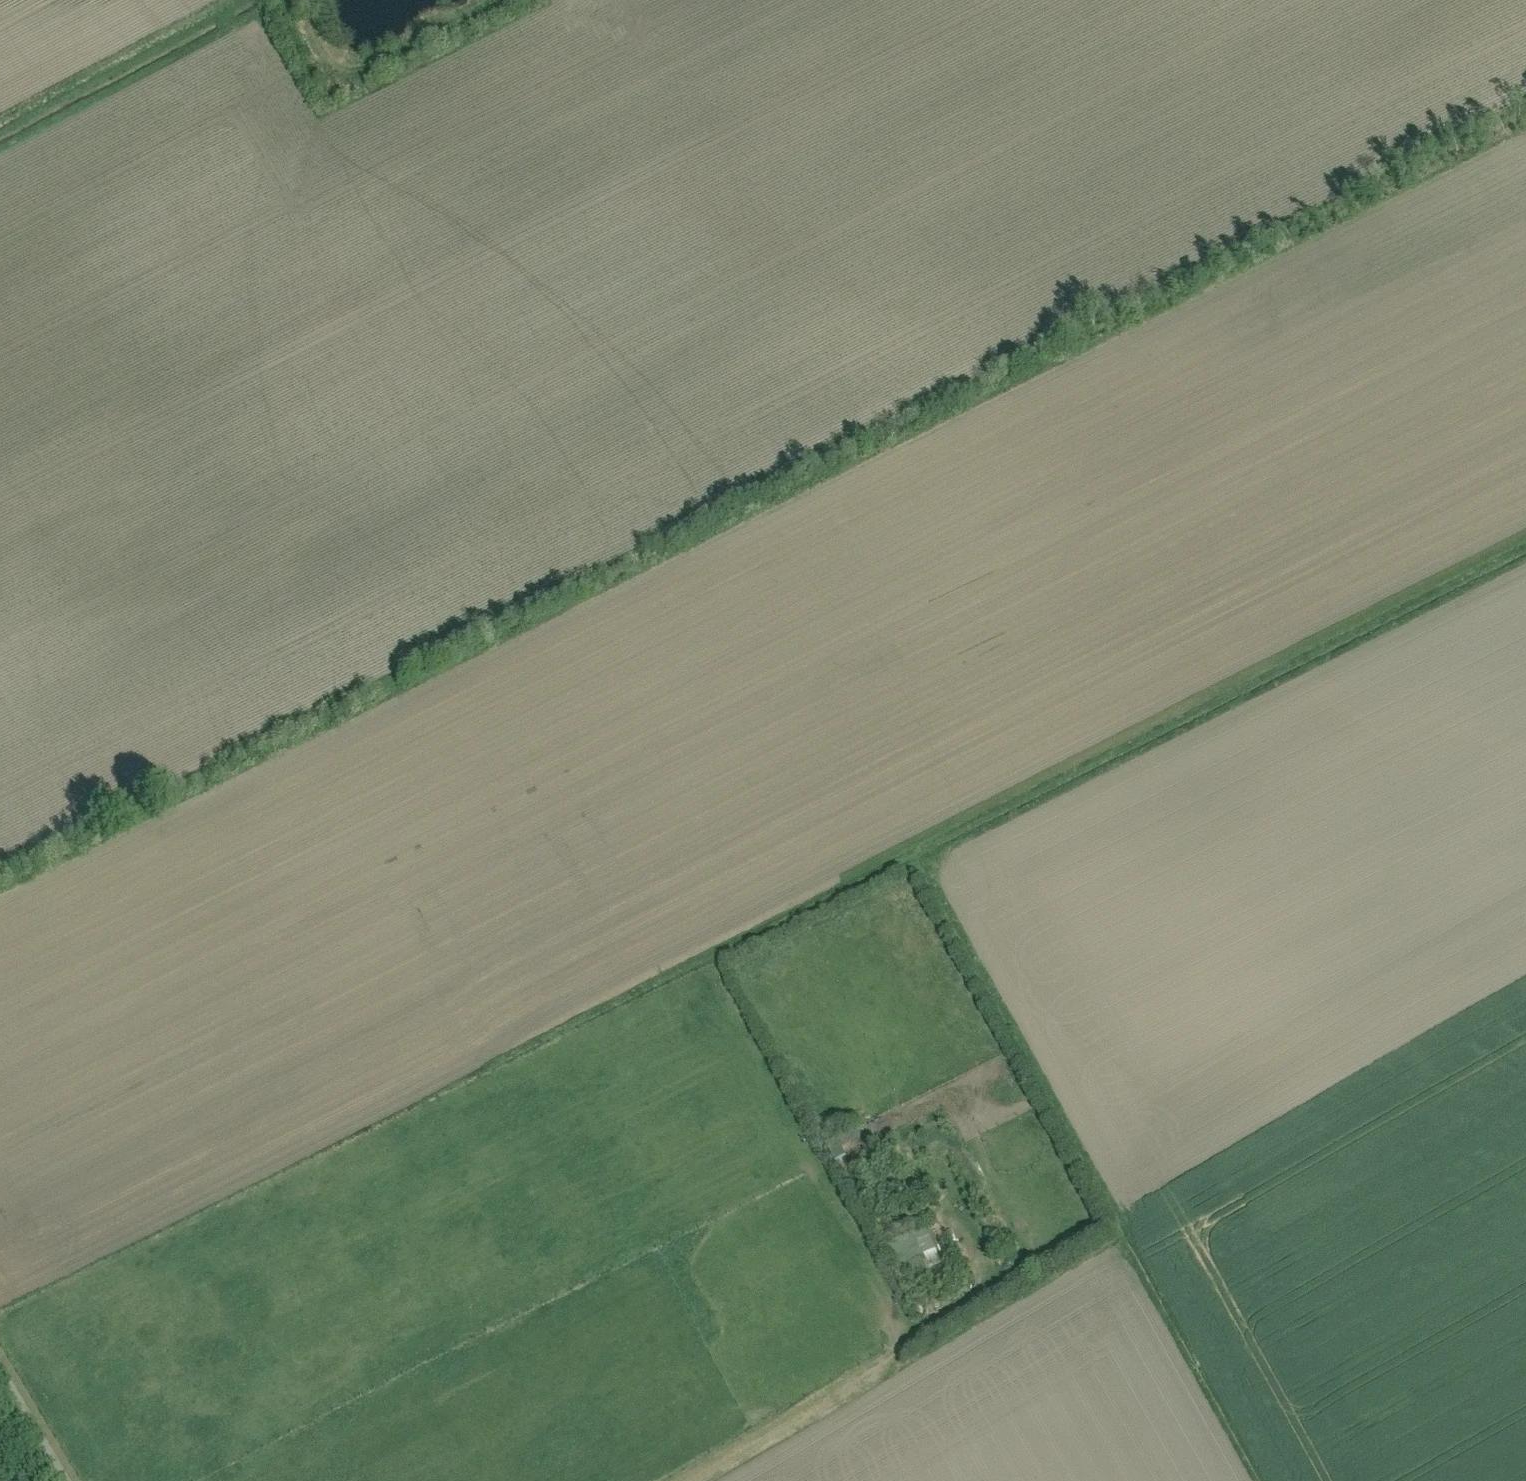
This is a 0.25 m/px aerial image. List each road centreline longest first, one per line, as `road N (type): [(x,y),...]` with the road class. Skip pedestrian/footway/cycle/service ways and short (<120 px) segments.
road 1 (track): [(692,1480),(904,1356)]

